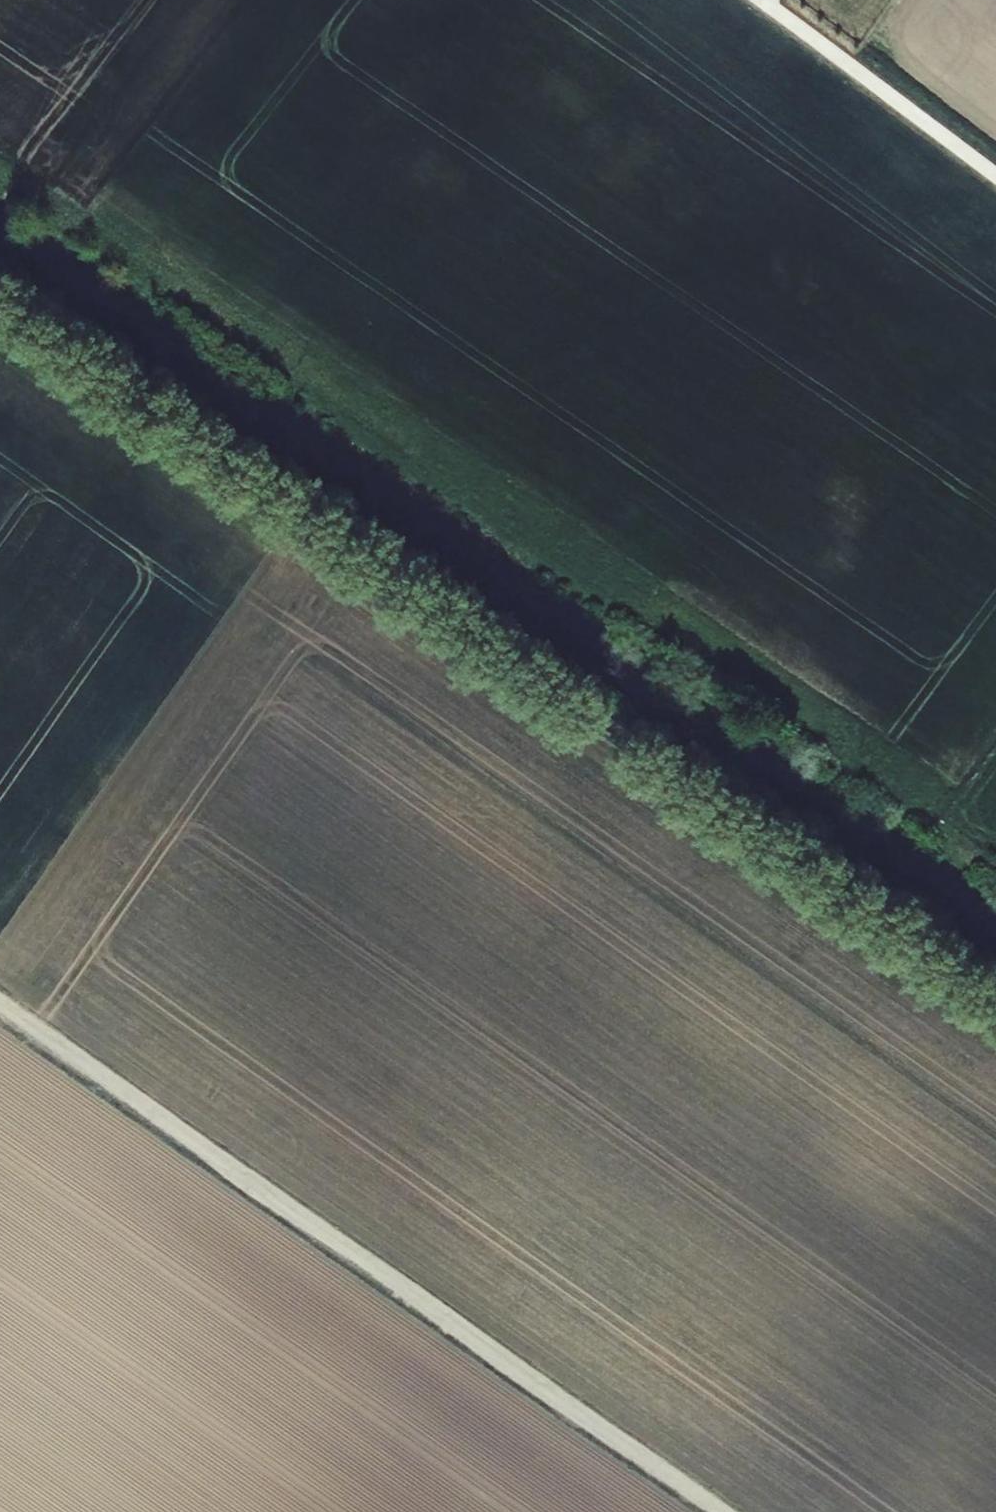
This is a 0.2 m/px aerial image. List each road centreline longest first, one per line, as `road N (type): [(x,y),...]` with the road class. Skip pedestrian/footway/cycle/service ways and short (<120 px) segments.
road 1 (track): [(0,1006),(715,1511)]
road 2 (track): [(995,176),(759,0)]

